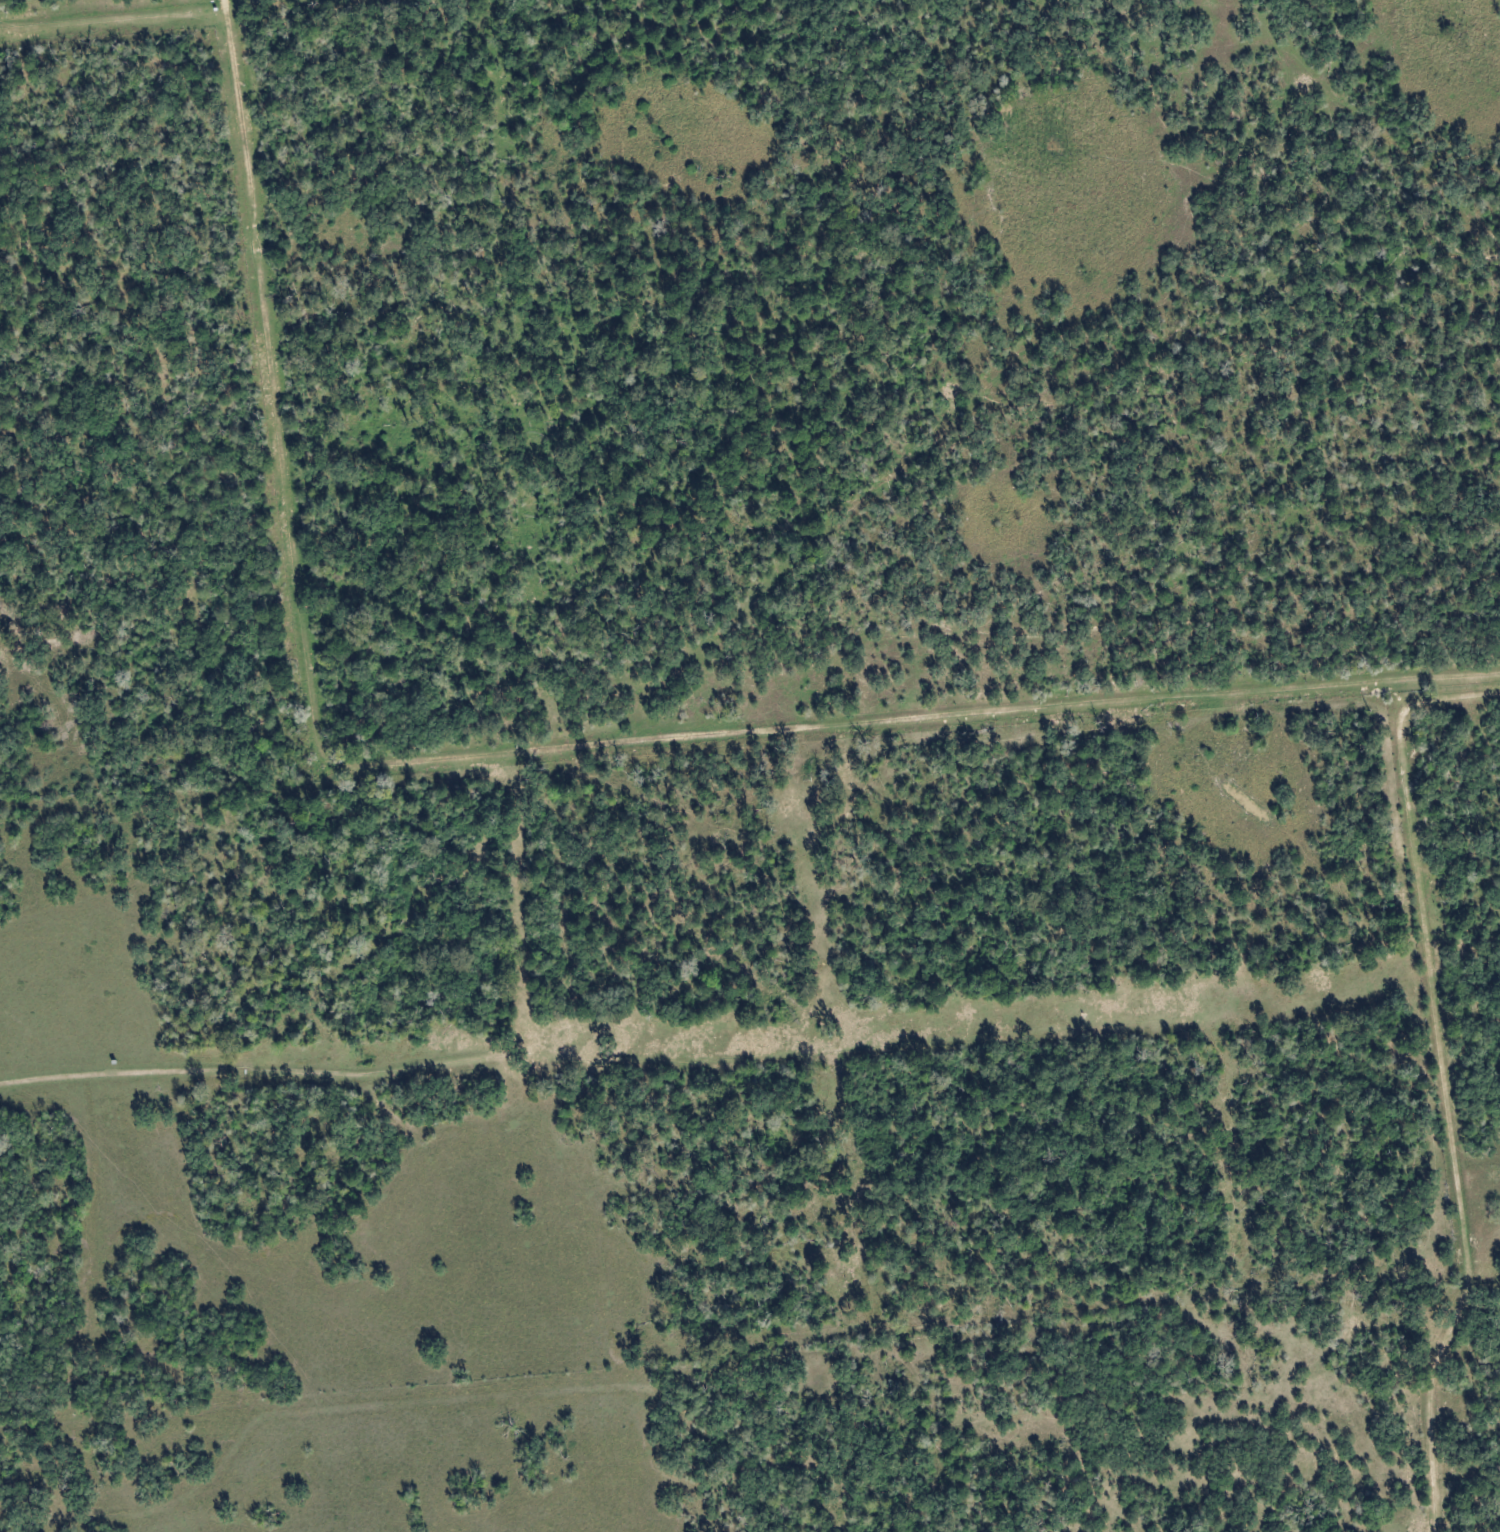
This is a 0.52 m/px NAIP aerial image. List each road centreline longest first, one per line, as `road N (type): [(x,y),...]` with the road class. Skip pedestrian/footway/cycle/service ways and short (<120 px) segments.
road 1 (residential): [(0,1242),(1499,1152)]

